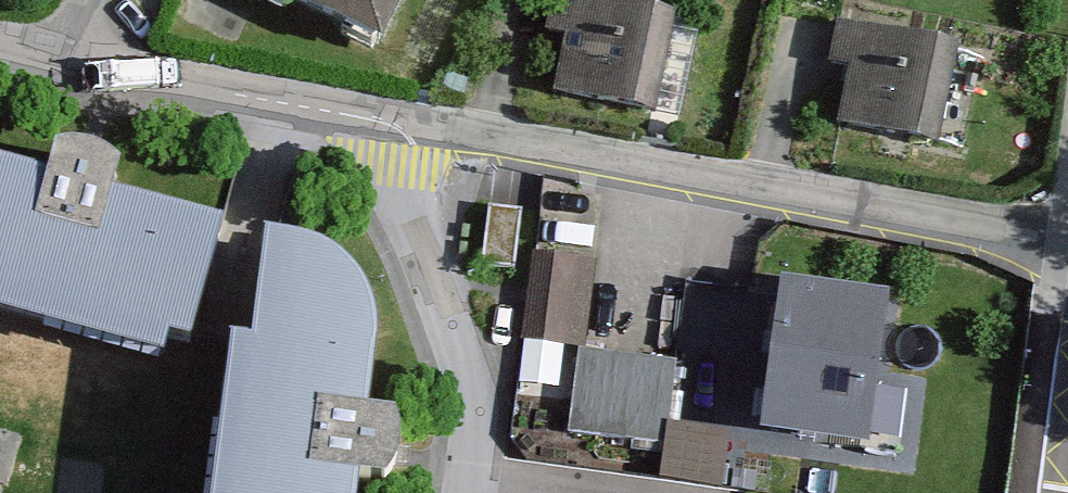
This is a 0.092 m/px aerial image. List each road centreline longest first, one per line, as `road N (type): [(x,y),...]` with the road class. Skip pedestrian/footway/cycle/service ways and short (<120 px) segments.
road 1 (residential): [(1067,233),(313,100)]
road 2 (residential): [(313,100),(394,189),(470,407),(463,469)]
road 3 (residential): [(313,100),(82,56)]
road 4 (residential): [(463,469),(642,492)]

